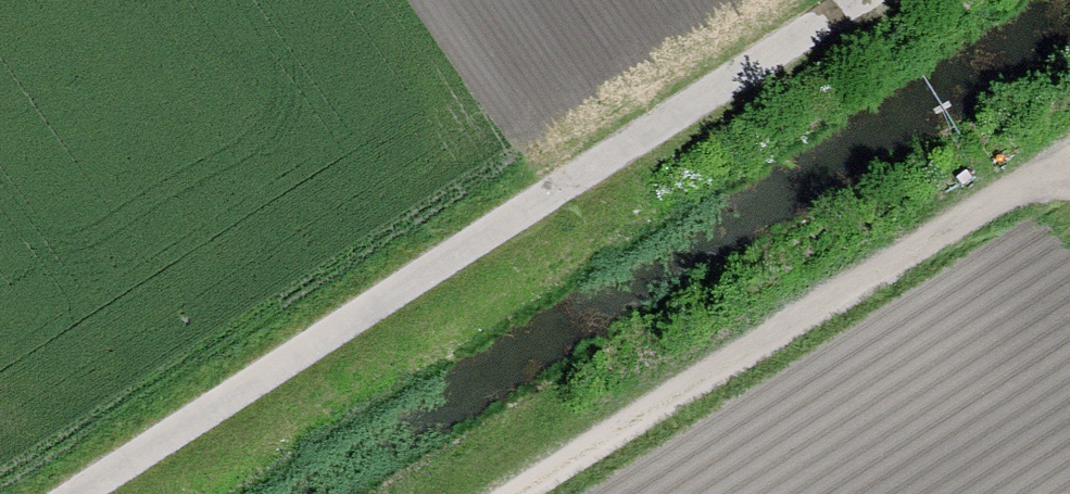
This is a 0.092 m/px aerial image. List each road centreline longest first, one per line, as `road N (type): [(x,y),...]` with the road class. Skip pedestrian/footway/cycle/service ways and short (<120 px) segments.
road 1 (track): [(860,0),(93,493)]
road 2 (track): [(482,493),(1069,129)]

